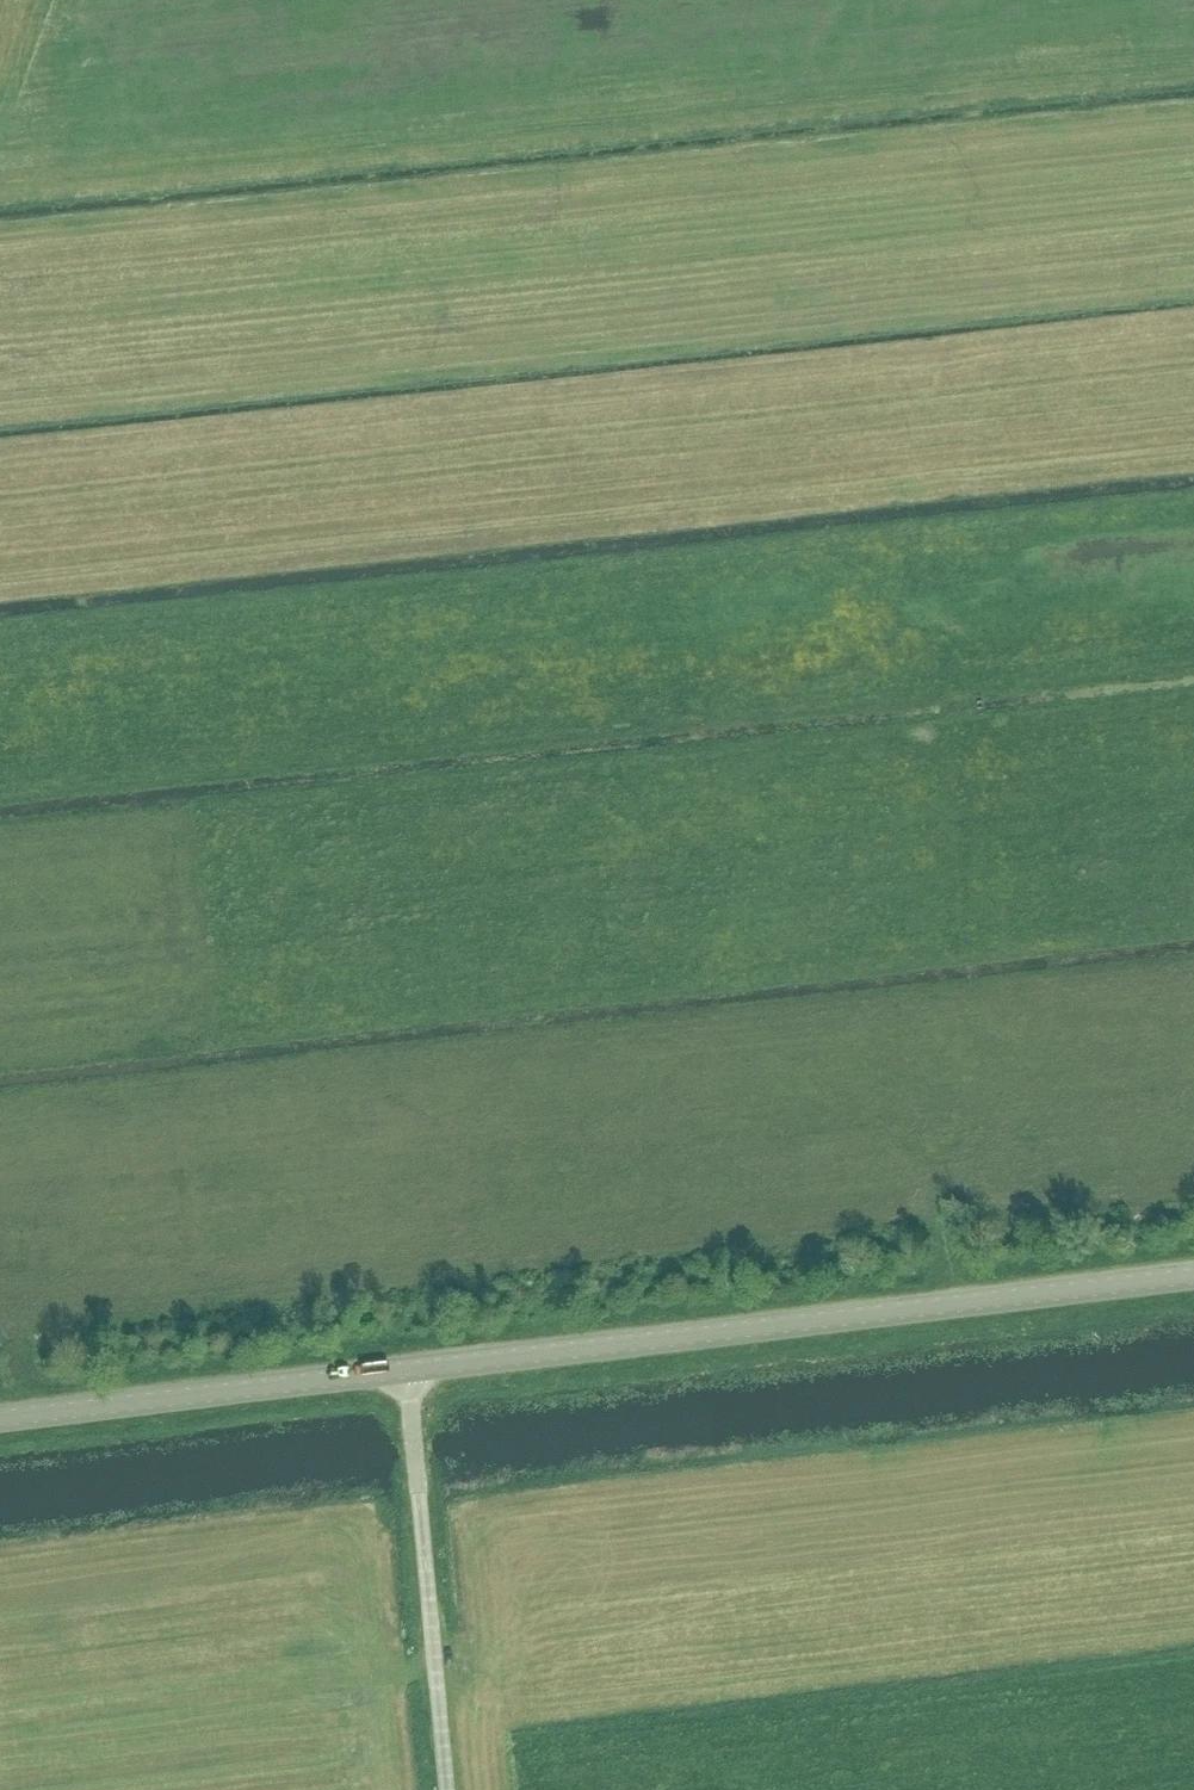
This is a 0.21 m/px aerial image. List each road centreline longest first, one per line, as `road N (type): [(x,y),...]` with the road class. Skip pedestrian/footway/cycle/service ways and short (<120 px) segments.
road 1 (tertiary): [(406,1368),(1193,1277)]
road 2 (unclassified): [(406,1368),(446,1789)]
road 3 (tertiary): [(0,1418),(406,1368)]

